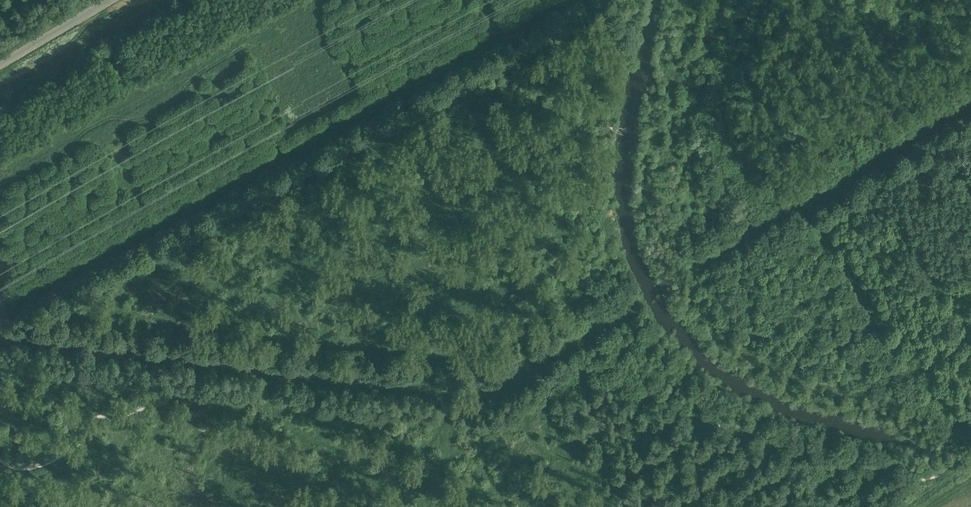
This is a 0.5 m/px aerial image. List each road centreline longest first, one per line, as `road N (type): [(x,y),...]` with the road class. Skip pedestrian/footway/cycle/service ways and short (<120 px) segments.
road 1 (tertiary): [(0,64),(110,0)]

